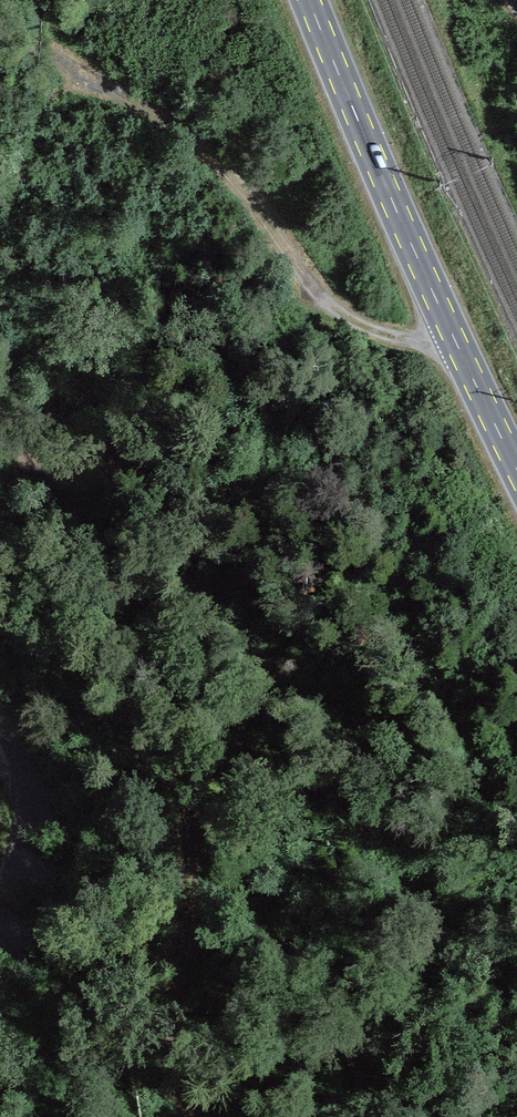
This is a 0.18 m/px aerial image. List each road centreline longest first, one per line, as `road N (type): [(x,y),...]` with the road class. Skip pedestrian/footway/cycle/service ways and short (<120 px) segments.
road 1 (track): [(0,437),(57,497),(139,634),(182,726),(189,824),(177,973)]
road 2 (track): [(459,349),(351,320),(314,290),(225,167),(119,89),(0,23)]
road 3 (secondary): [(516,470),(402,225),(310,0)]
road 4 (track): [(205,1116),(176,1020),(177,973)]

